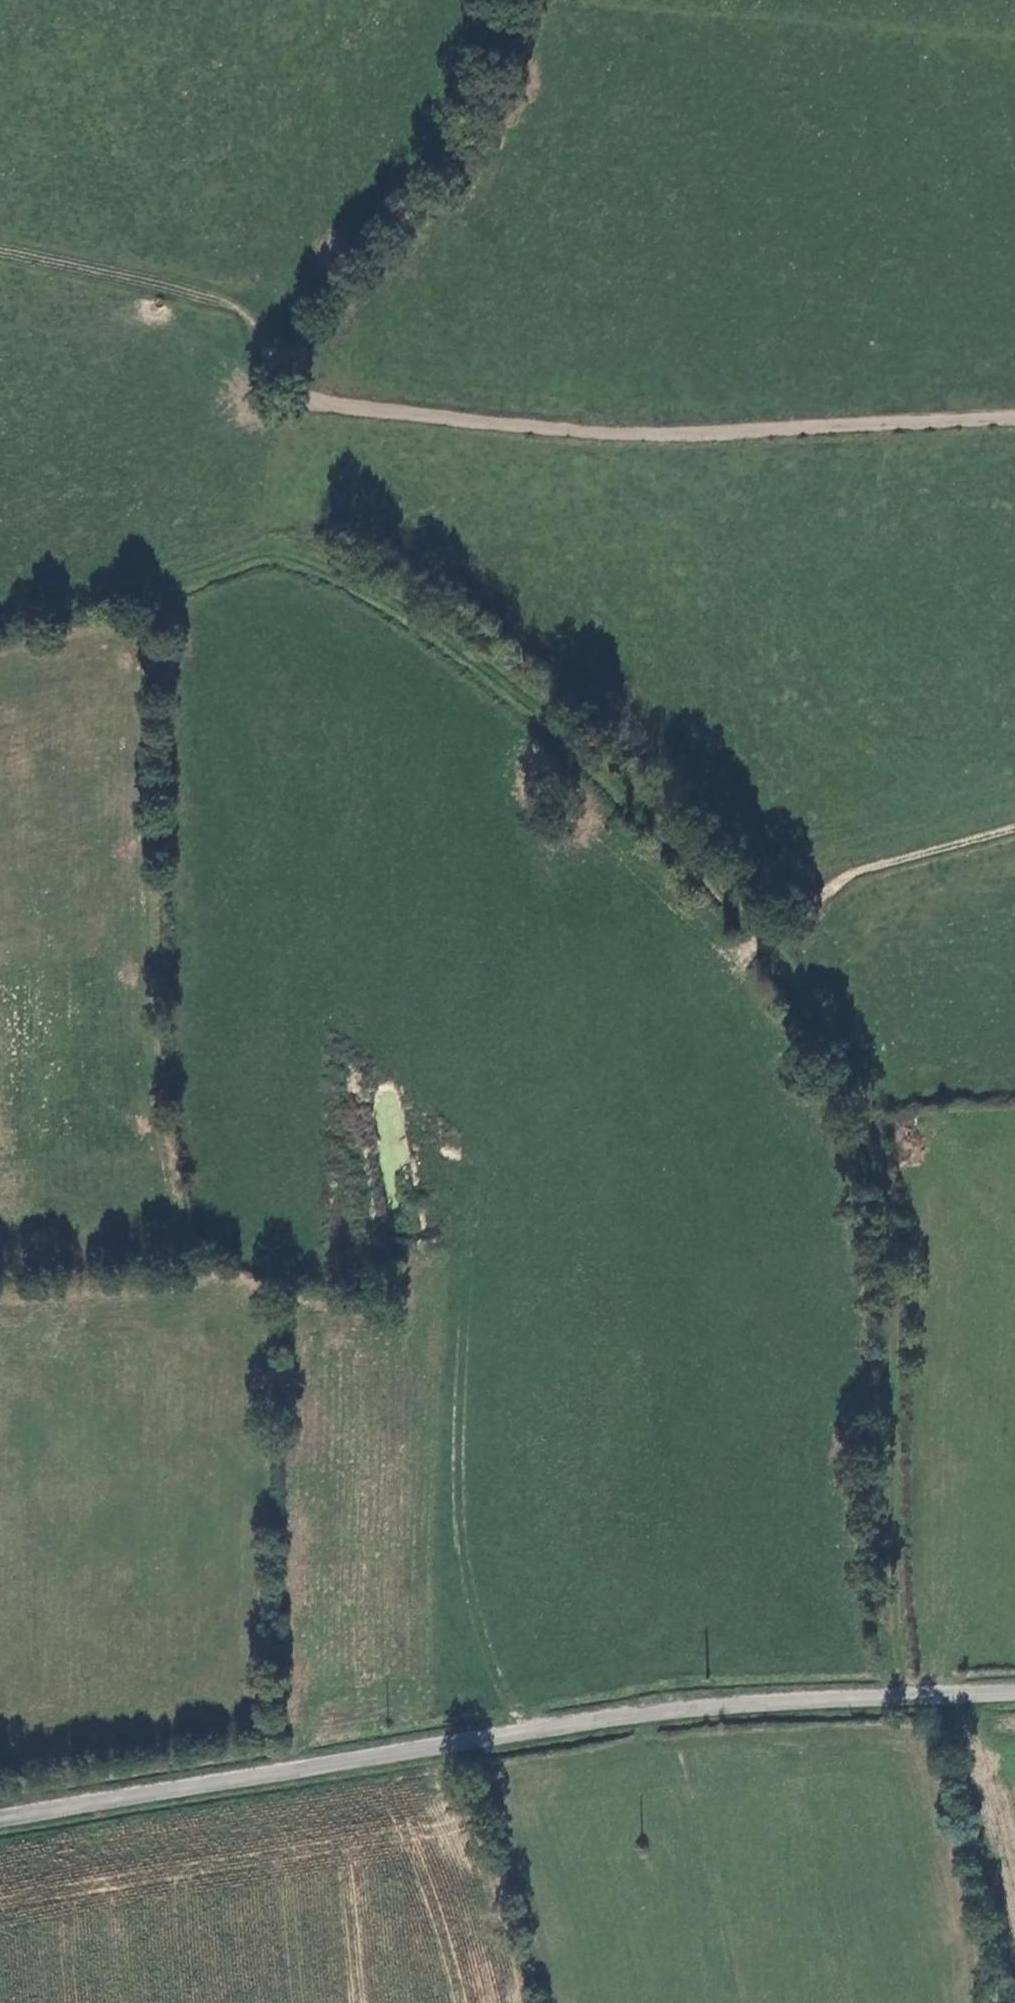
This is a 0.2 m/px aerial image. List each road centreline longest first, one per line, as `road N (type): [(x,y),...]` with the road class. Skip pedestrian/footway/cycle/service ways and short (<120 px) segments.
road 1 (unclassified): [(0,1823),(530,1727),(715,1703),(1014,1692)]
road 2 (track): [(313,404),(672,433),(1014,419)]

